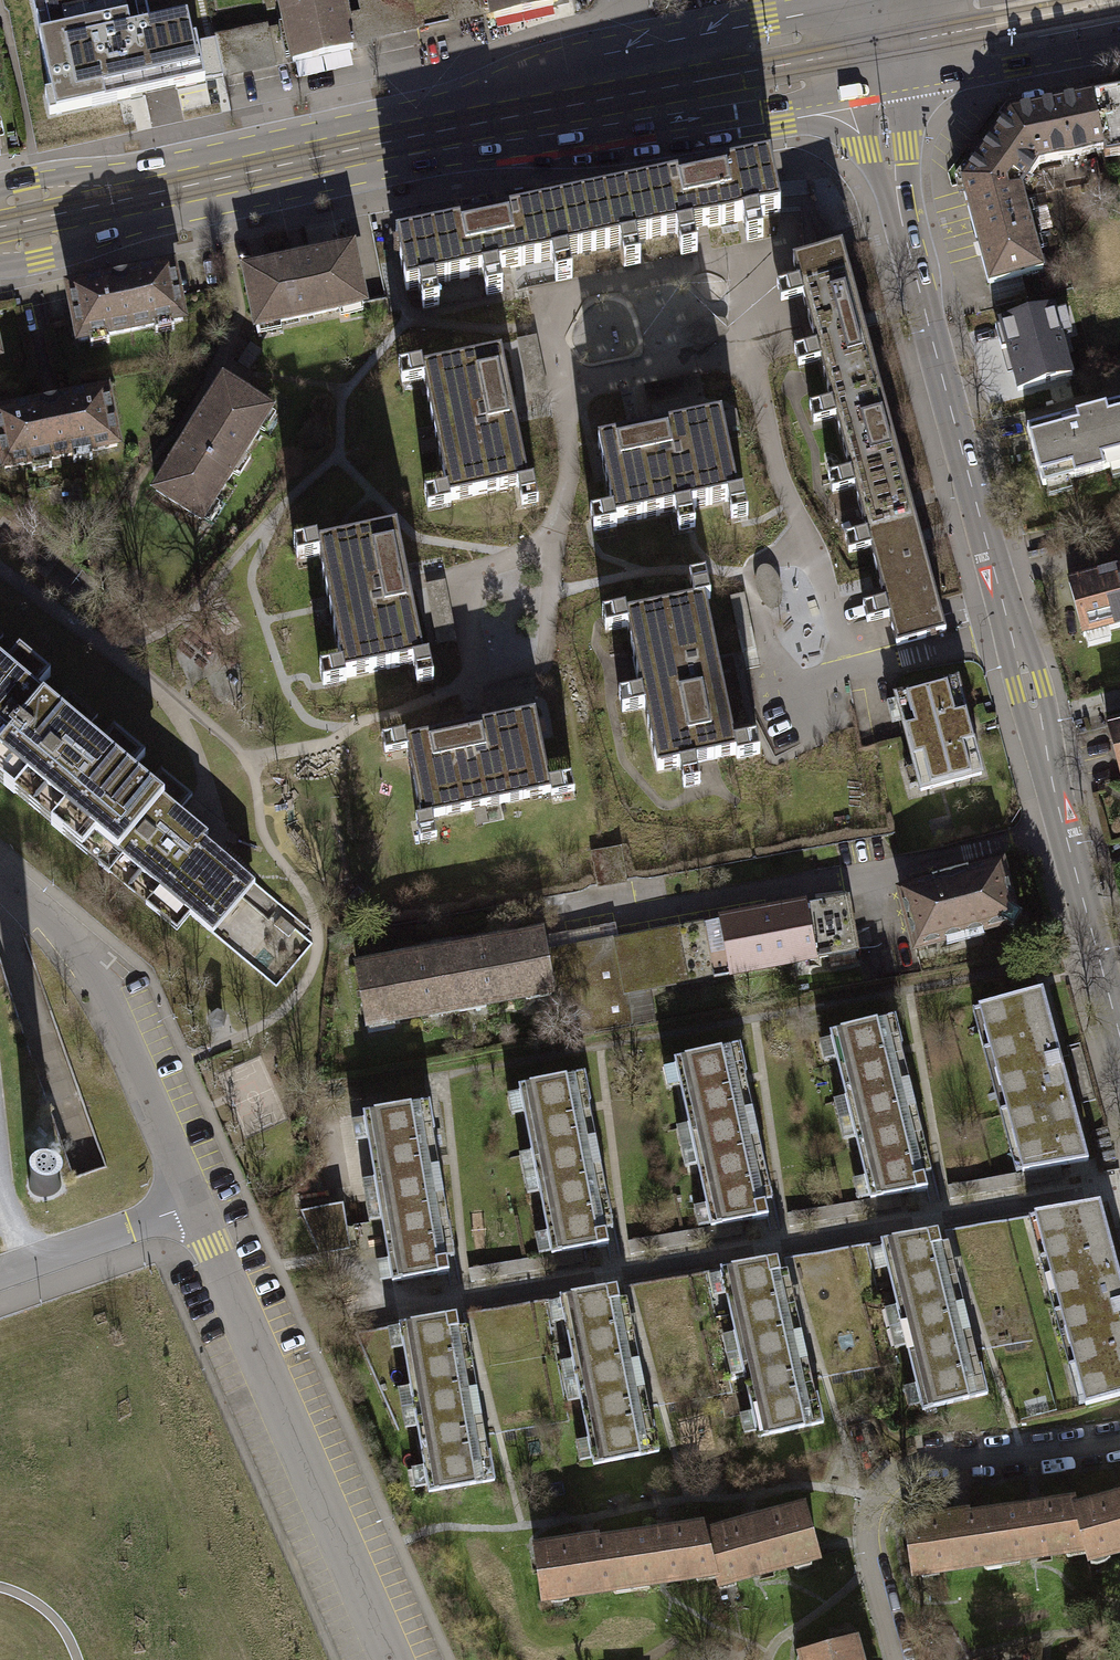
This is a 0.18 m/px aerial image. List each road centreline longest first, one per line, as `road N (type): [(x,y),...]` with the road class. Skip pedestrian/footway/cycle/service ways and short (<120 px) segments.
road 1 (secondary): [(1119,1033),(882,148),(875,92)]
road 2 (residential): [(392,1659),(95,978),(0,881)]
road 3 (secondary): [(483,122),(0,227)]
road 4 (residential): [(895,1659),(866,1527),(887,1483),(927,1462),(1119,1441)]
road 5 (secondary): [(872,0),(630,48),(483,122)]
road 6 (secondary): [(483,122),(589,146),(875,92)]
road 7 (secondary): [(875,92),(1119,42)]

